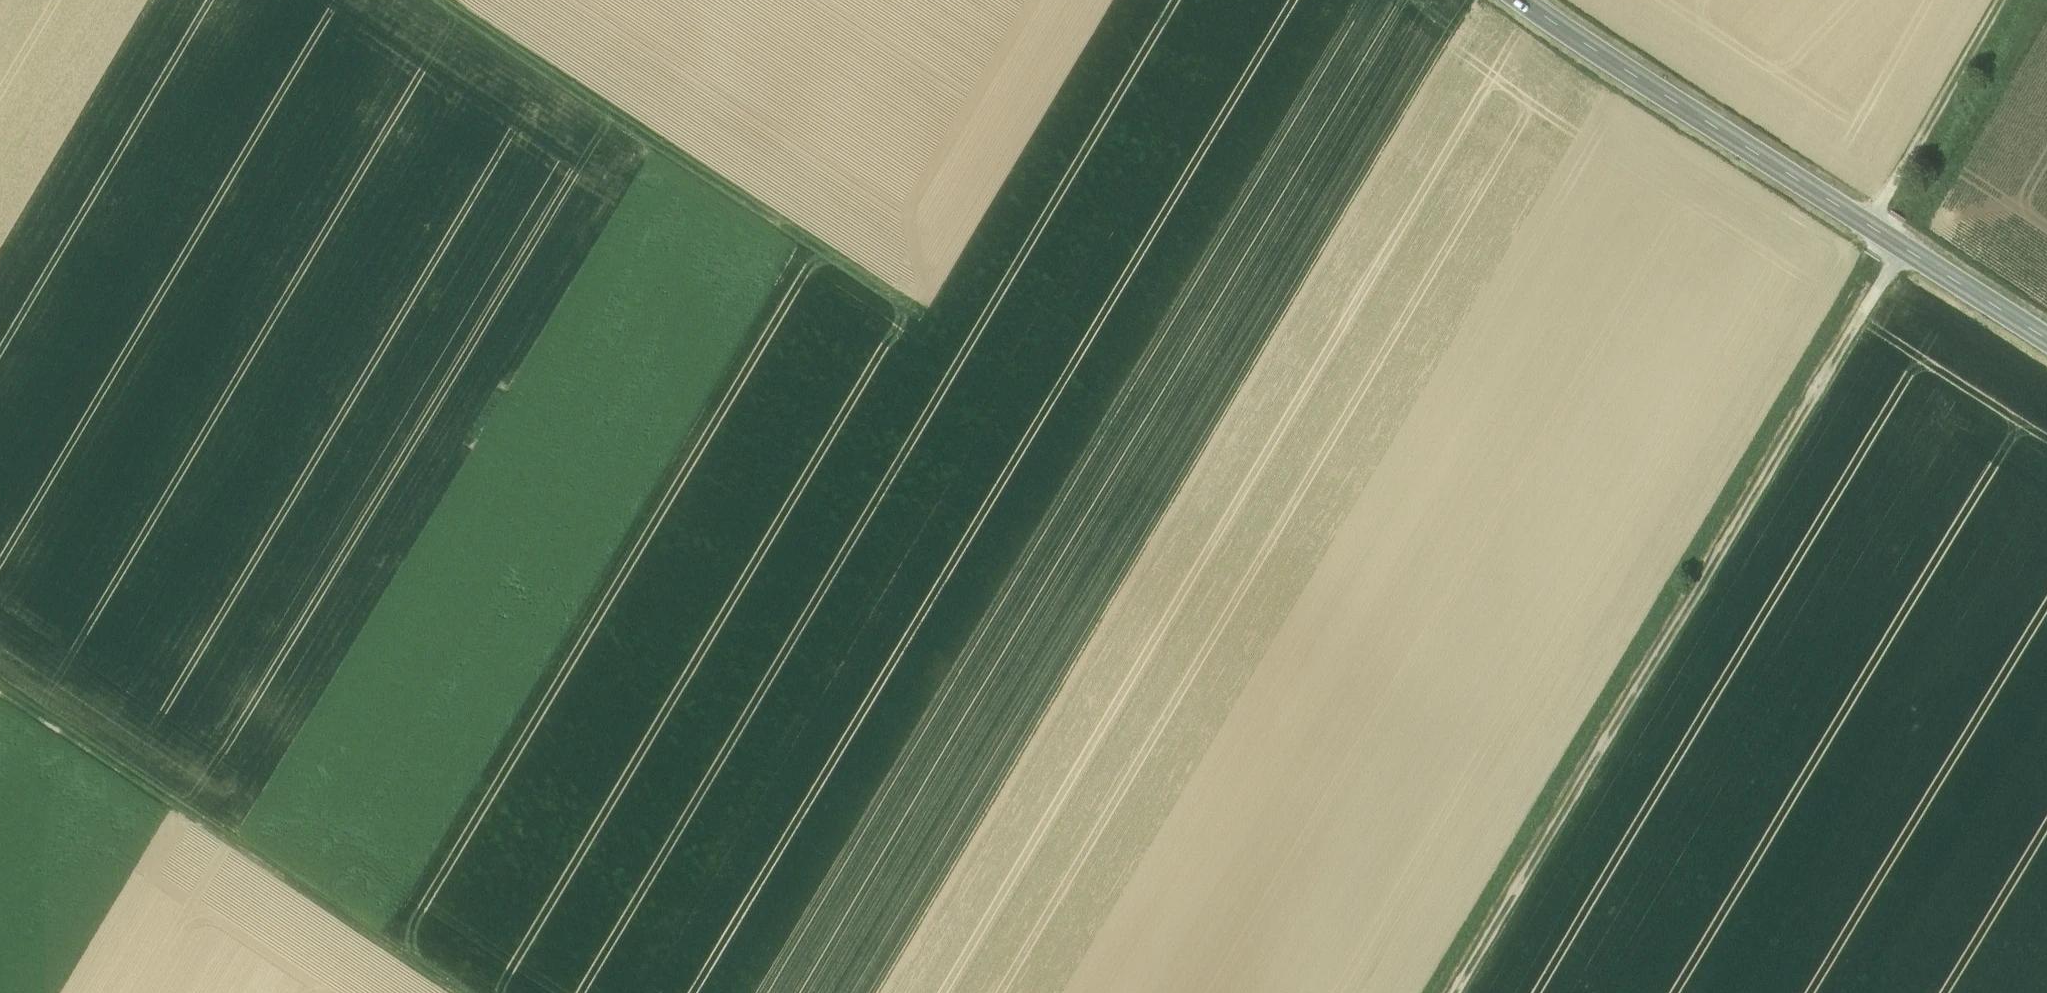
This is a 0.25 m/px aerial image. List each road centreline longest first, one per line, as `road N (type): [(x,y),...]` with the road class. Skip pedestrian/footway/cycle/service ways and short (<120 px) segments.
road 1 (track): [(1456,992),(1904,248)]
road 2 (secondary): [(2046,337),(1518,0)]
road 3 (track): [(928,317),(442,0)]
road 4 (track): [(462,992),(0,685)]
road 5 (track): [(2000,0),(1869,227)]

